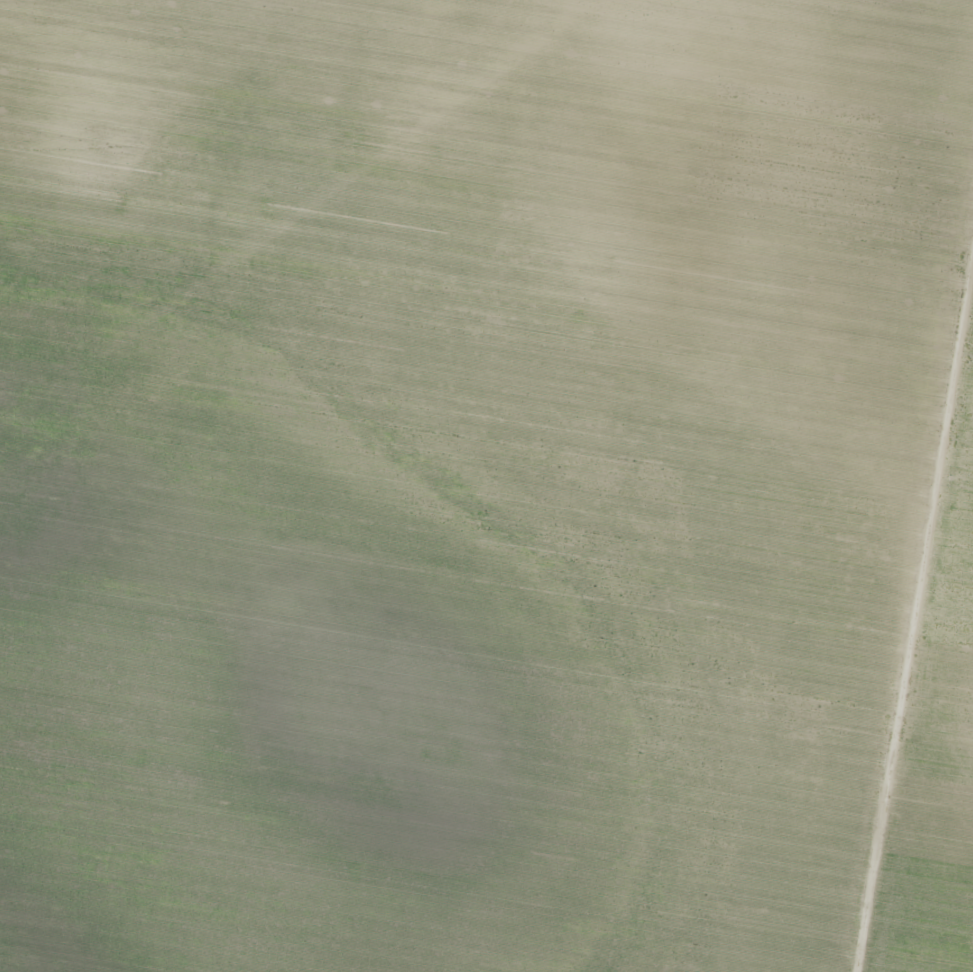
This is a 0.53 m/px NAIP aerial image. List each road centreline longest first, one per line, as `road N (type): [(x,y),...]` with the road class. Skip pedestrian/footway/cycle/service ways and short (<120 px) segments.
road 1 (track): [(850,971),(972,246)]

